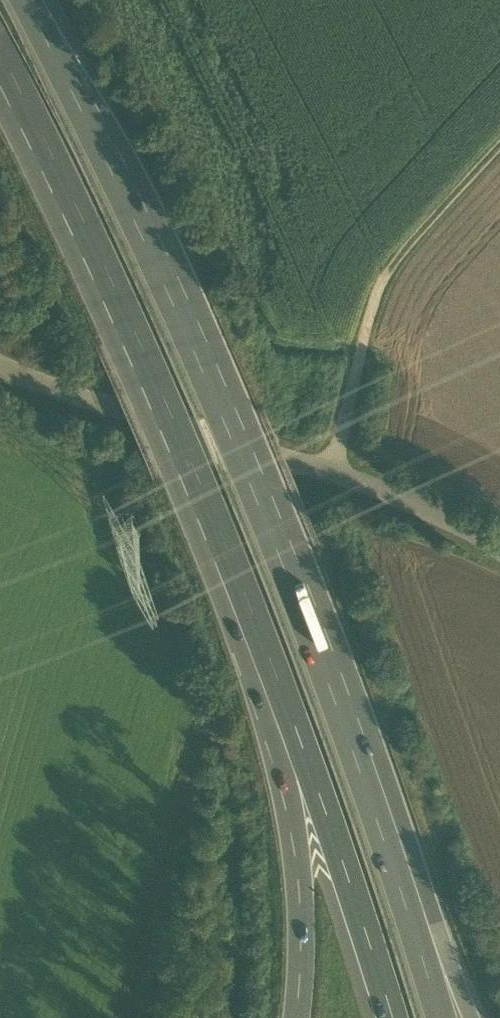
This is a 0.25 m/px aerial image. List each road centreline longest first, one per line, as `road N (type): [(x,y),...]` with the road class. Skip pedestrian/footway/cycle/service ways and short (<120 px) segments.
road 1 (motorway): [(432,955),(225,419),(25,0)]
road 2 (motorway): [(199,478),(304,748),(396,1017)]
road 3 (motorway): [(199,478),(296,844),(303,940),(298,1017)]
road 4 (unclassified): [(0,367),(128,416),(334,476),(499,554)]
road 5 (motorway): [(0,53),(71,191),(199,478)]
road 6 (track): [(499,149),(393,264),(375,299),(334,476)]

